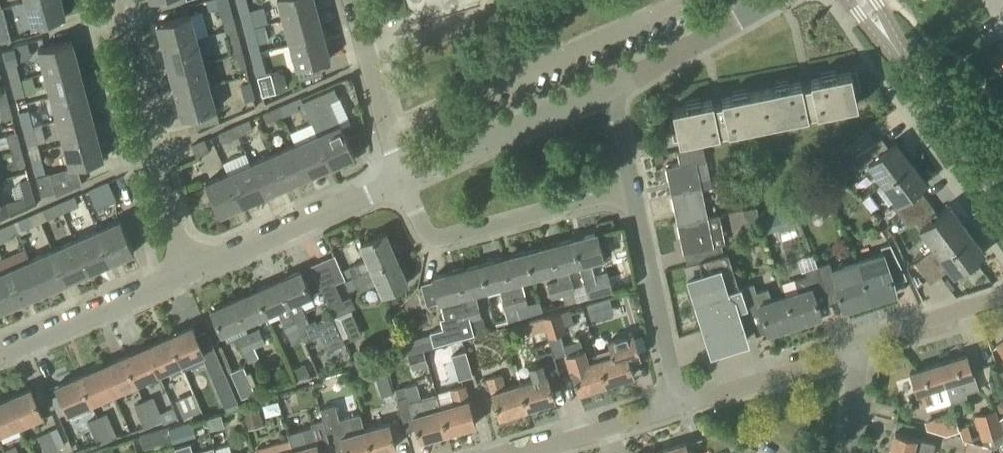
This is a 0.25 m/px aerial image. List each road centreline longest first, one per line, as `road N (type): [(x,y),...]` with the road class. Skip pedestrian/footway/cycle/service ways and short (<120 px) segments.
road 1 (residential): [(386,131),(685,0)]
road 2 (residential): [(186,274),(113,0)]
road 3 (residential): [(628,190),(445,240),(427,232),(403,179)]
road 4 (secondary): [(1002,205),(863,0)]
road 5 (residential): [(403,179),(186,274)]
road 6 (residential): [(614,85),(403,179)]
road 7 (residential): [(680,404),(628,190)]
road 8 (residential): [(186,274),(0,354)]
road 9 (residential): [(680,404),(860,346)]
road 10 (residential): [(517,452),(680,404)]
road 11 (residential): [(760,9),(614,85)]
road 12 (residential): [(860,346),(1002,299)]
road 13 (residential): [(386,131),(352,0)]

